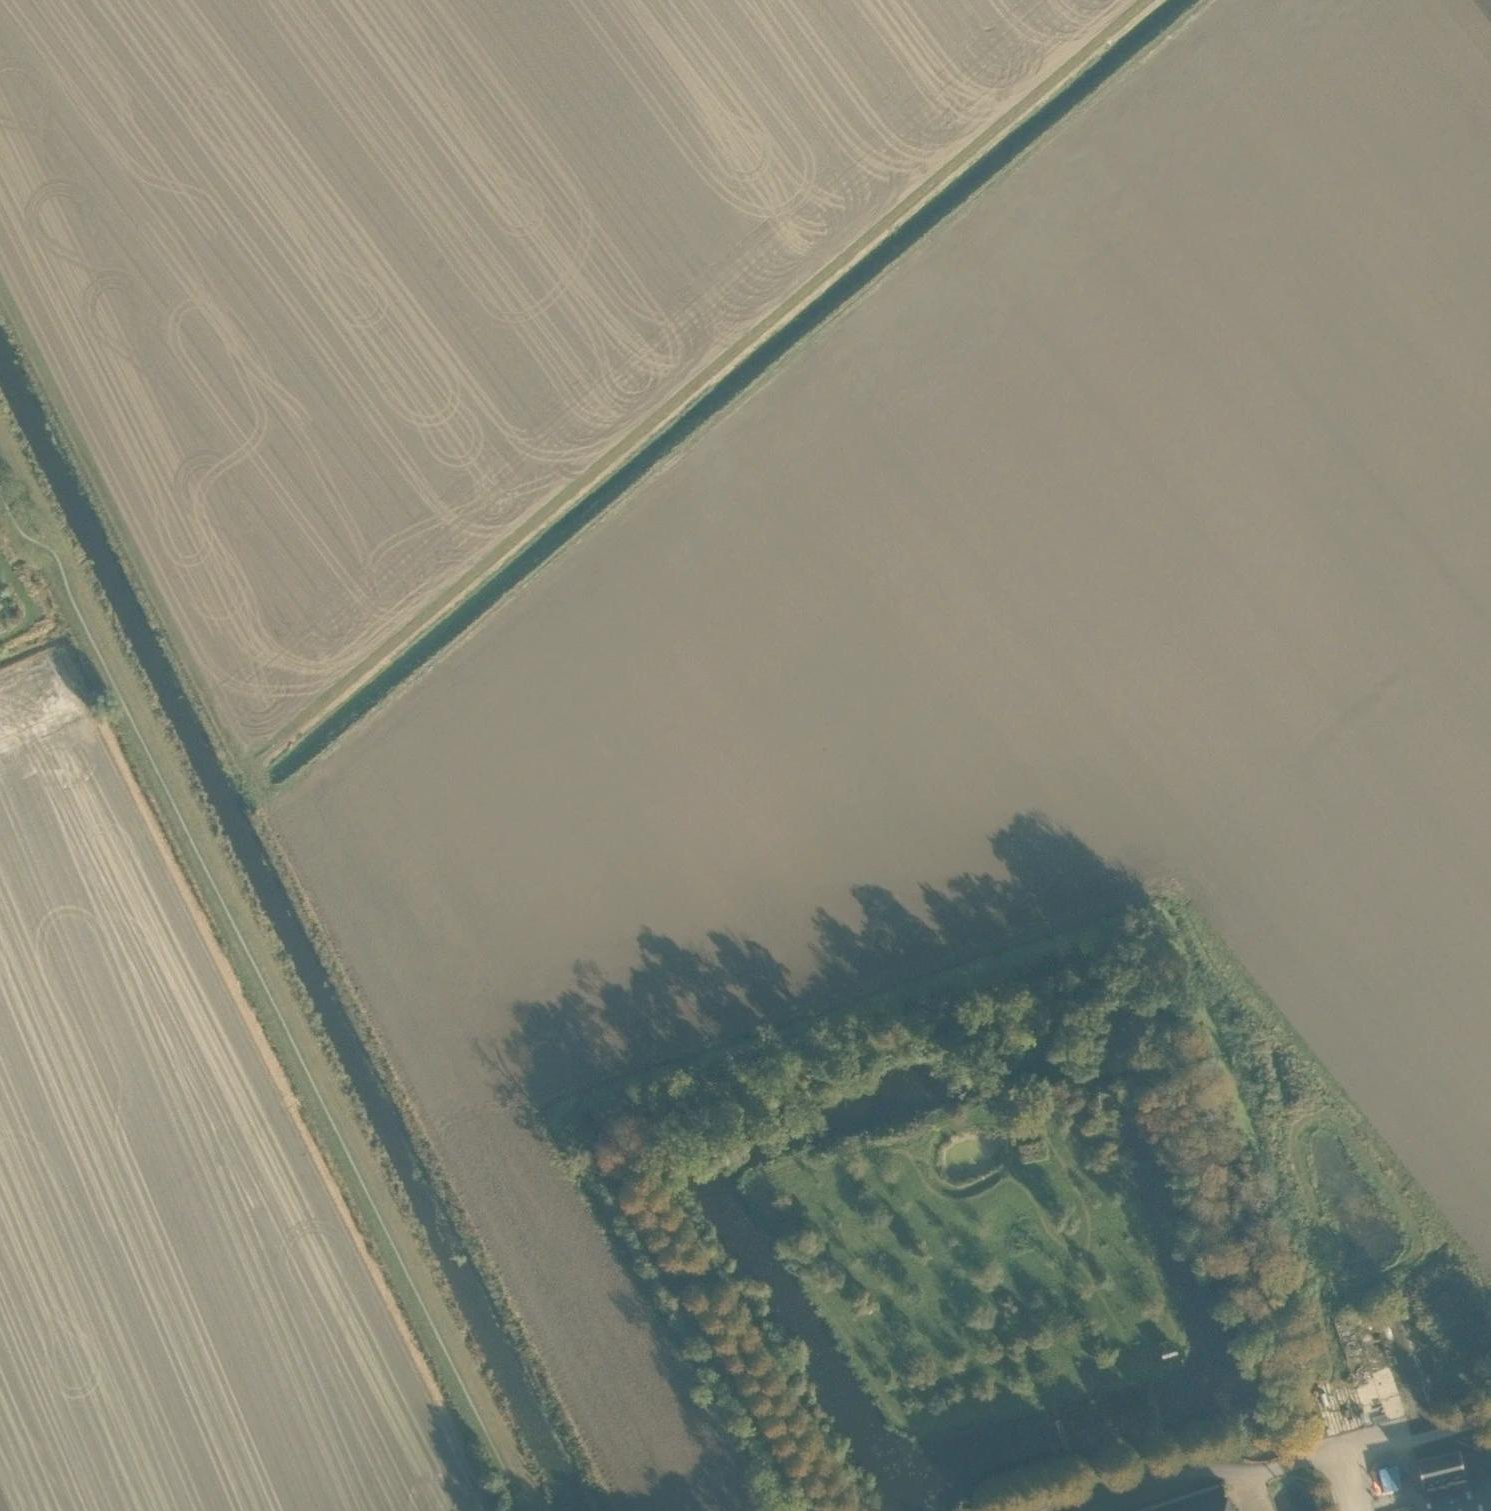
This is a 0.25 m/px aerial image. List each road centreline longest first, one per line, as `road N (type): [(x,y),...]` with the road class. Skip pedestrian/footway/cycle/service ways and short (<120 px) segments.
road 1 (track): [(1335,1458),(1490,1417)]

